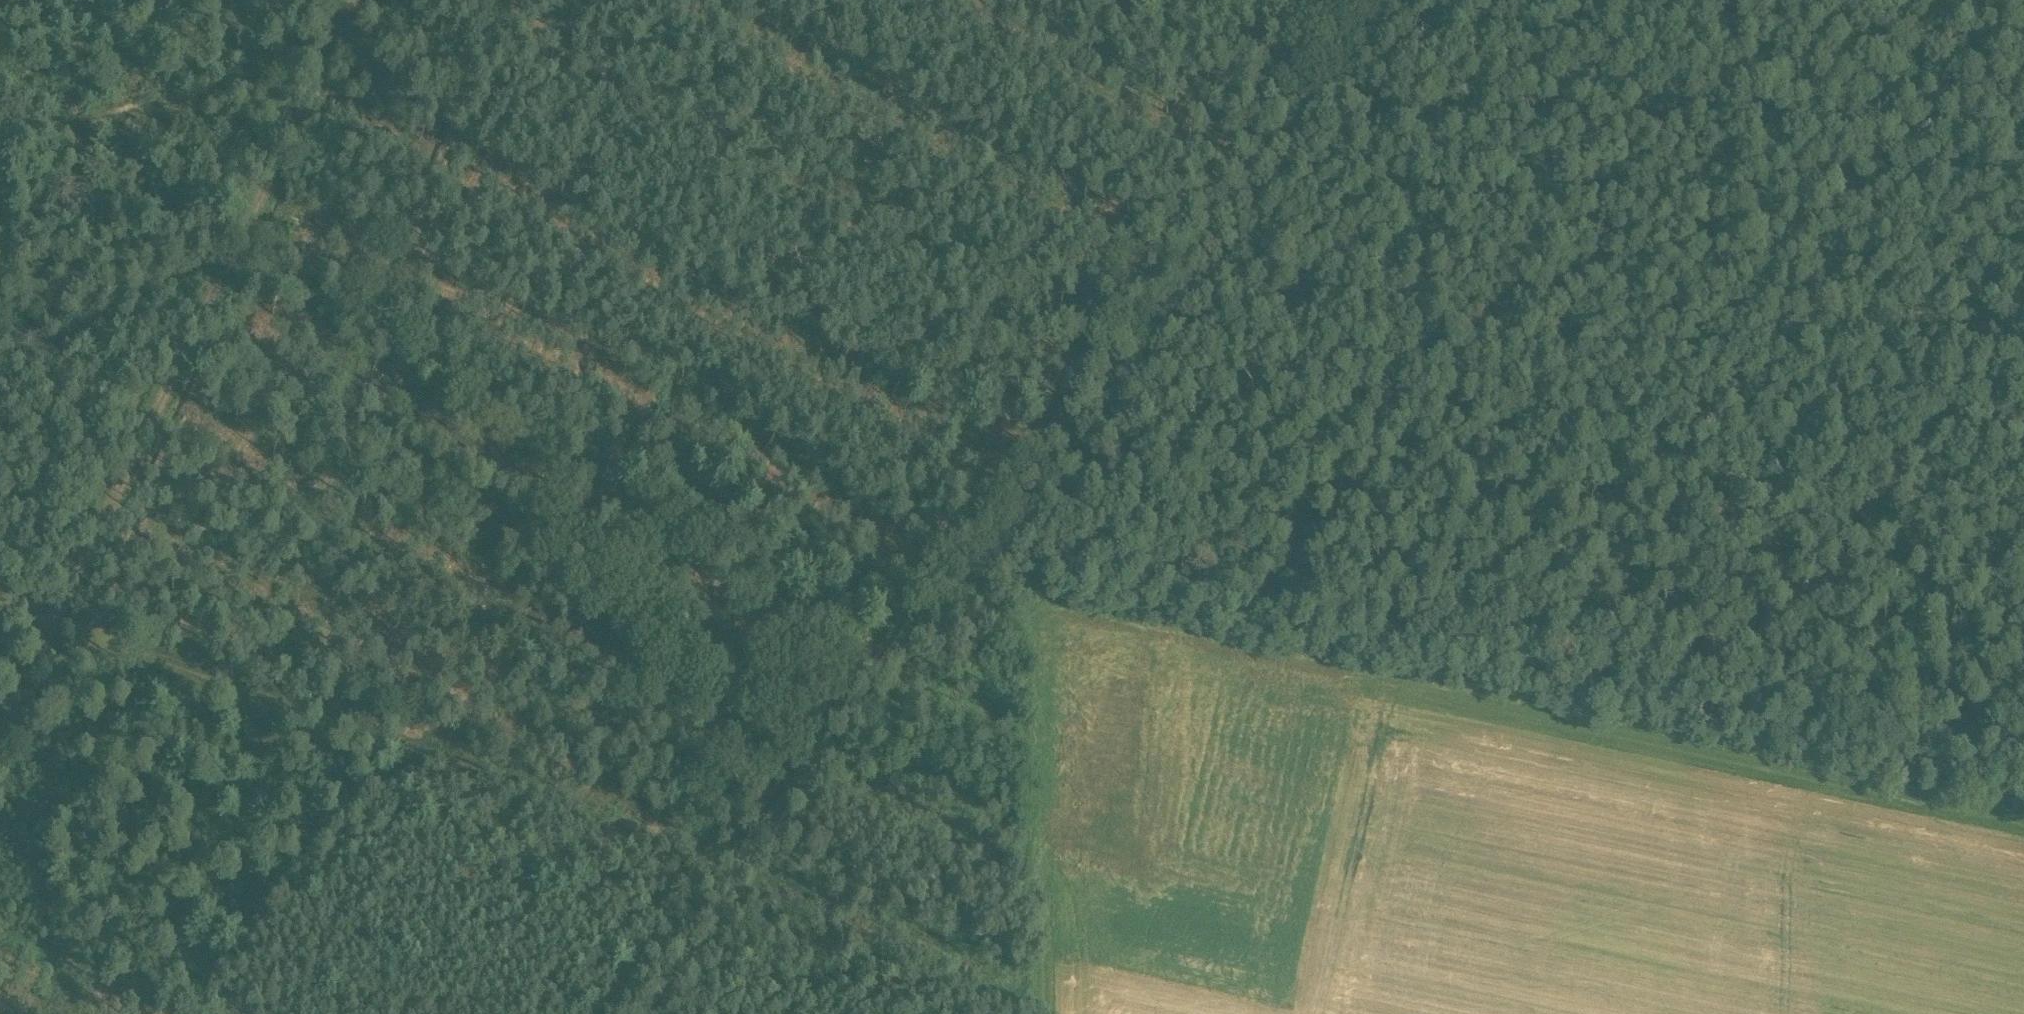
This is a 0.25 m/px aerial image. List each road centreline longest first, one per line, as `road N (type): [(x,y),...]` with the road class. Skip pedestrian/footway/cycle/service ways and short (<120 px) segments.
road 1 (track): [(0,729),(352,0)]
road 2 (track): [(2023,821),(1422,710)]

